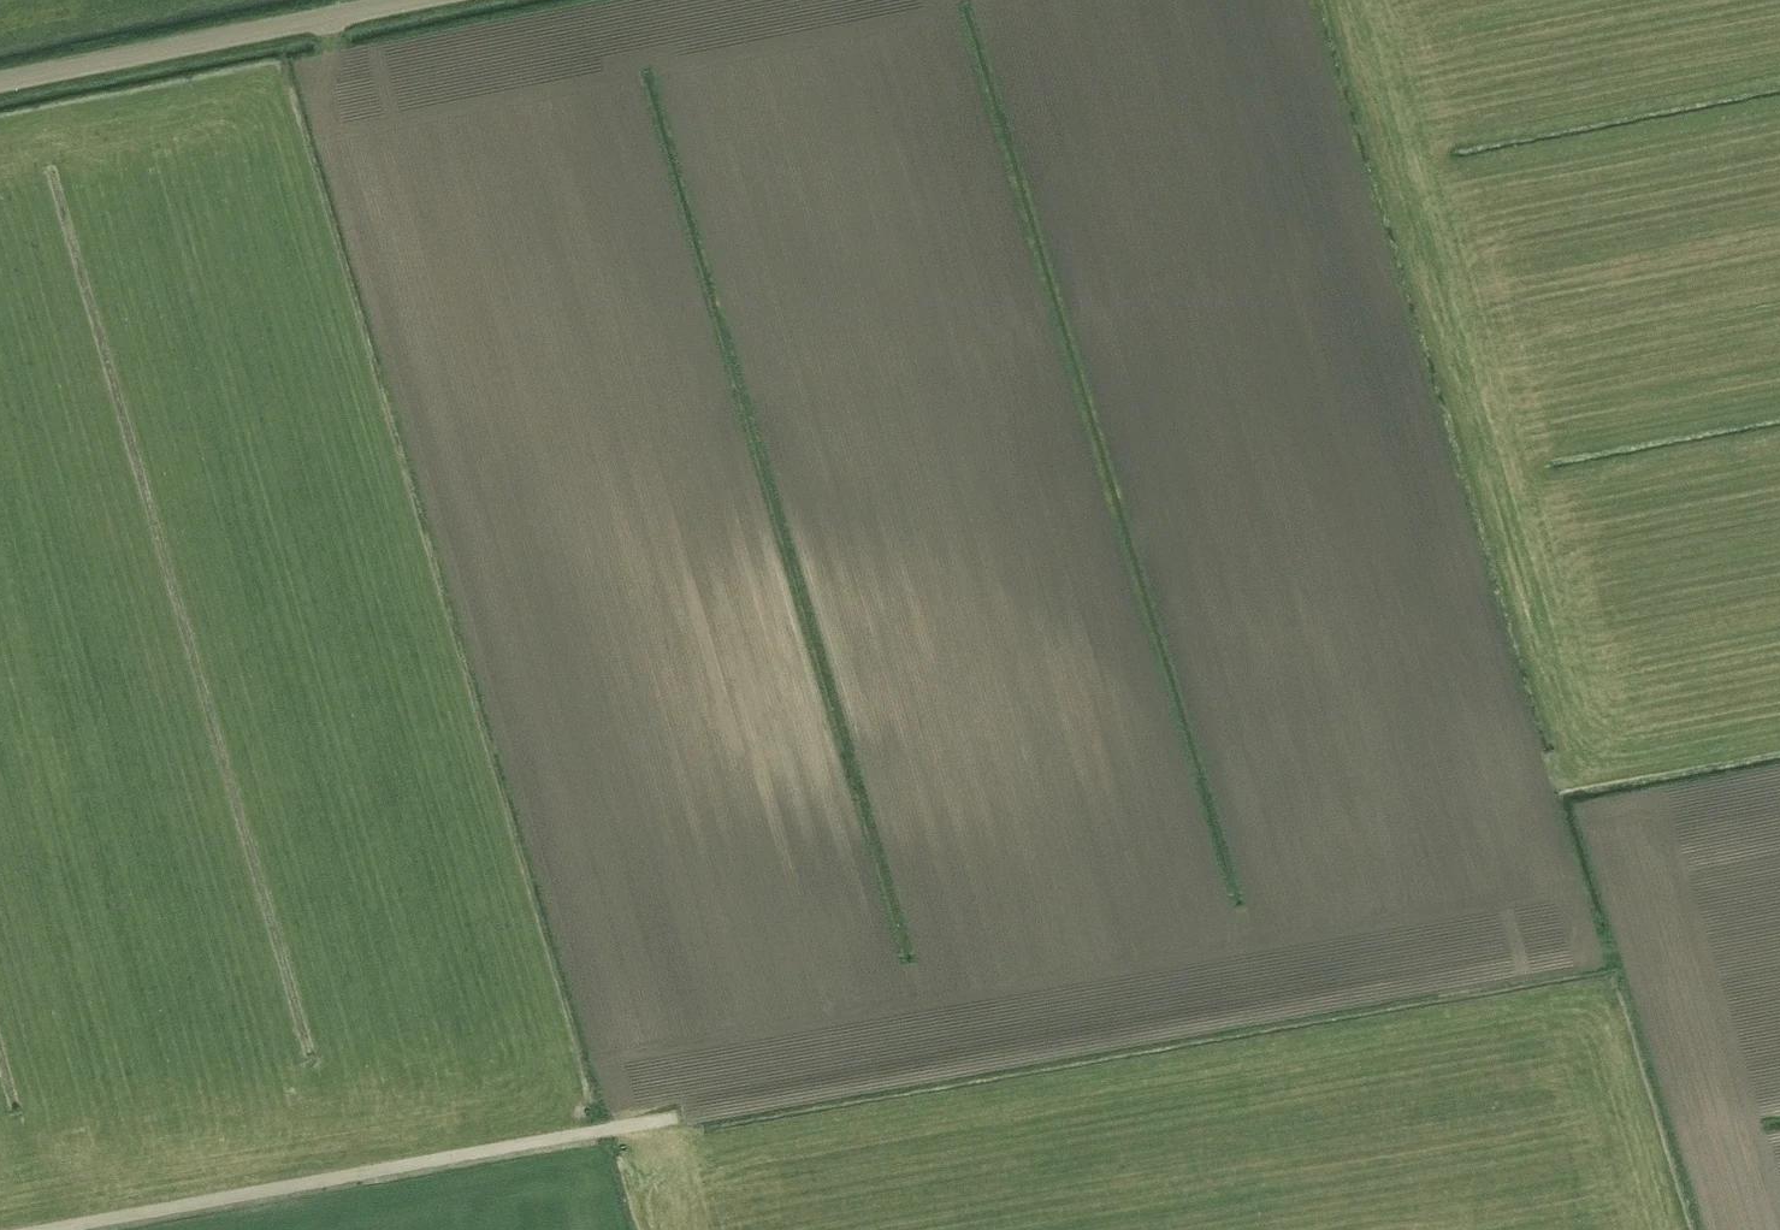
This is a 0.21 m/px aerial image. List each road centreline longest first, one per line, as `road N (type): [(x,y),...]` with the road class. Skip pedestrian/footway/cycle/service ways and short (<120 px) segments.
road 1 (unclassified): [(0,76),(399,0)]

